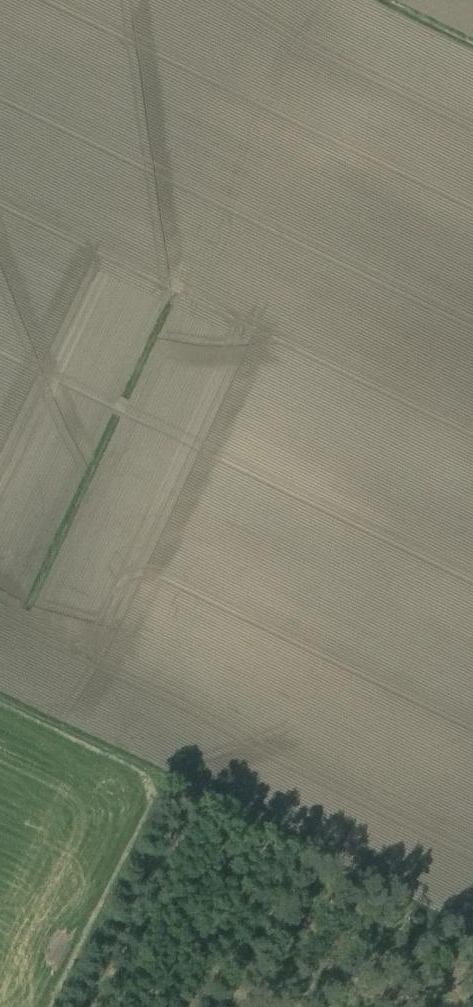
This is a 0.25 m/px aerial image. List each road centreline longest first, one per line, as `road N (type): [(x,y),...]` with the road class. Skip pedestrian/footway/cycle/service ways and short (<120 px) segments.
road 1 (track): [(472,61),(354,0)]

